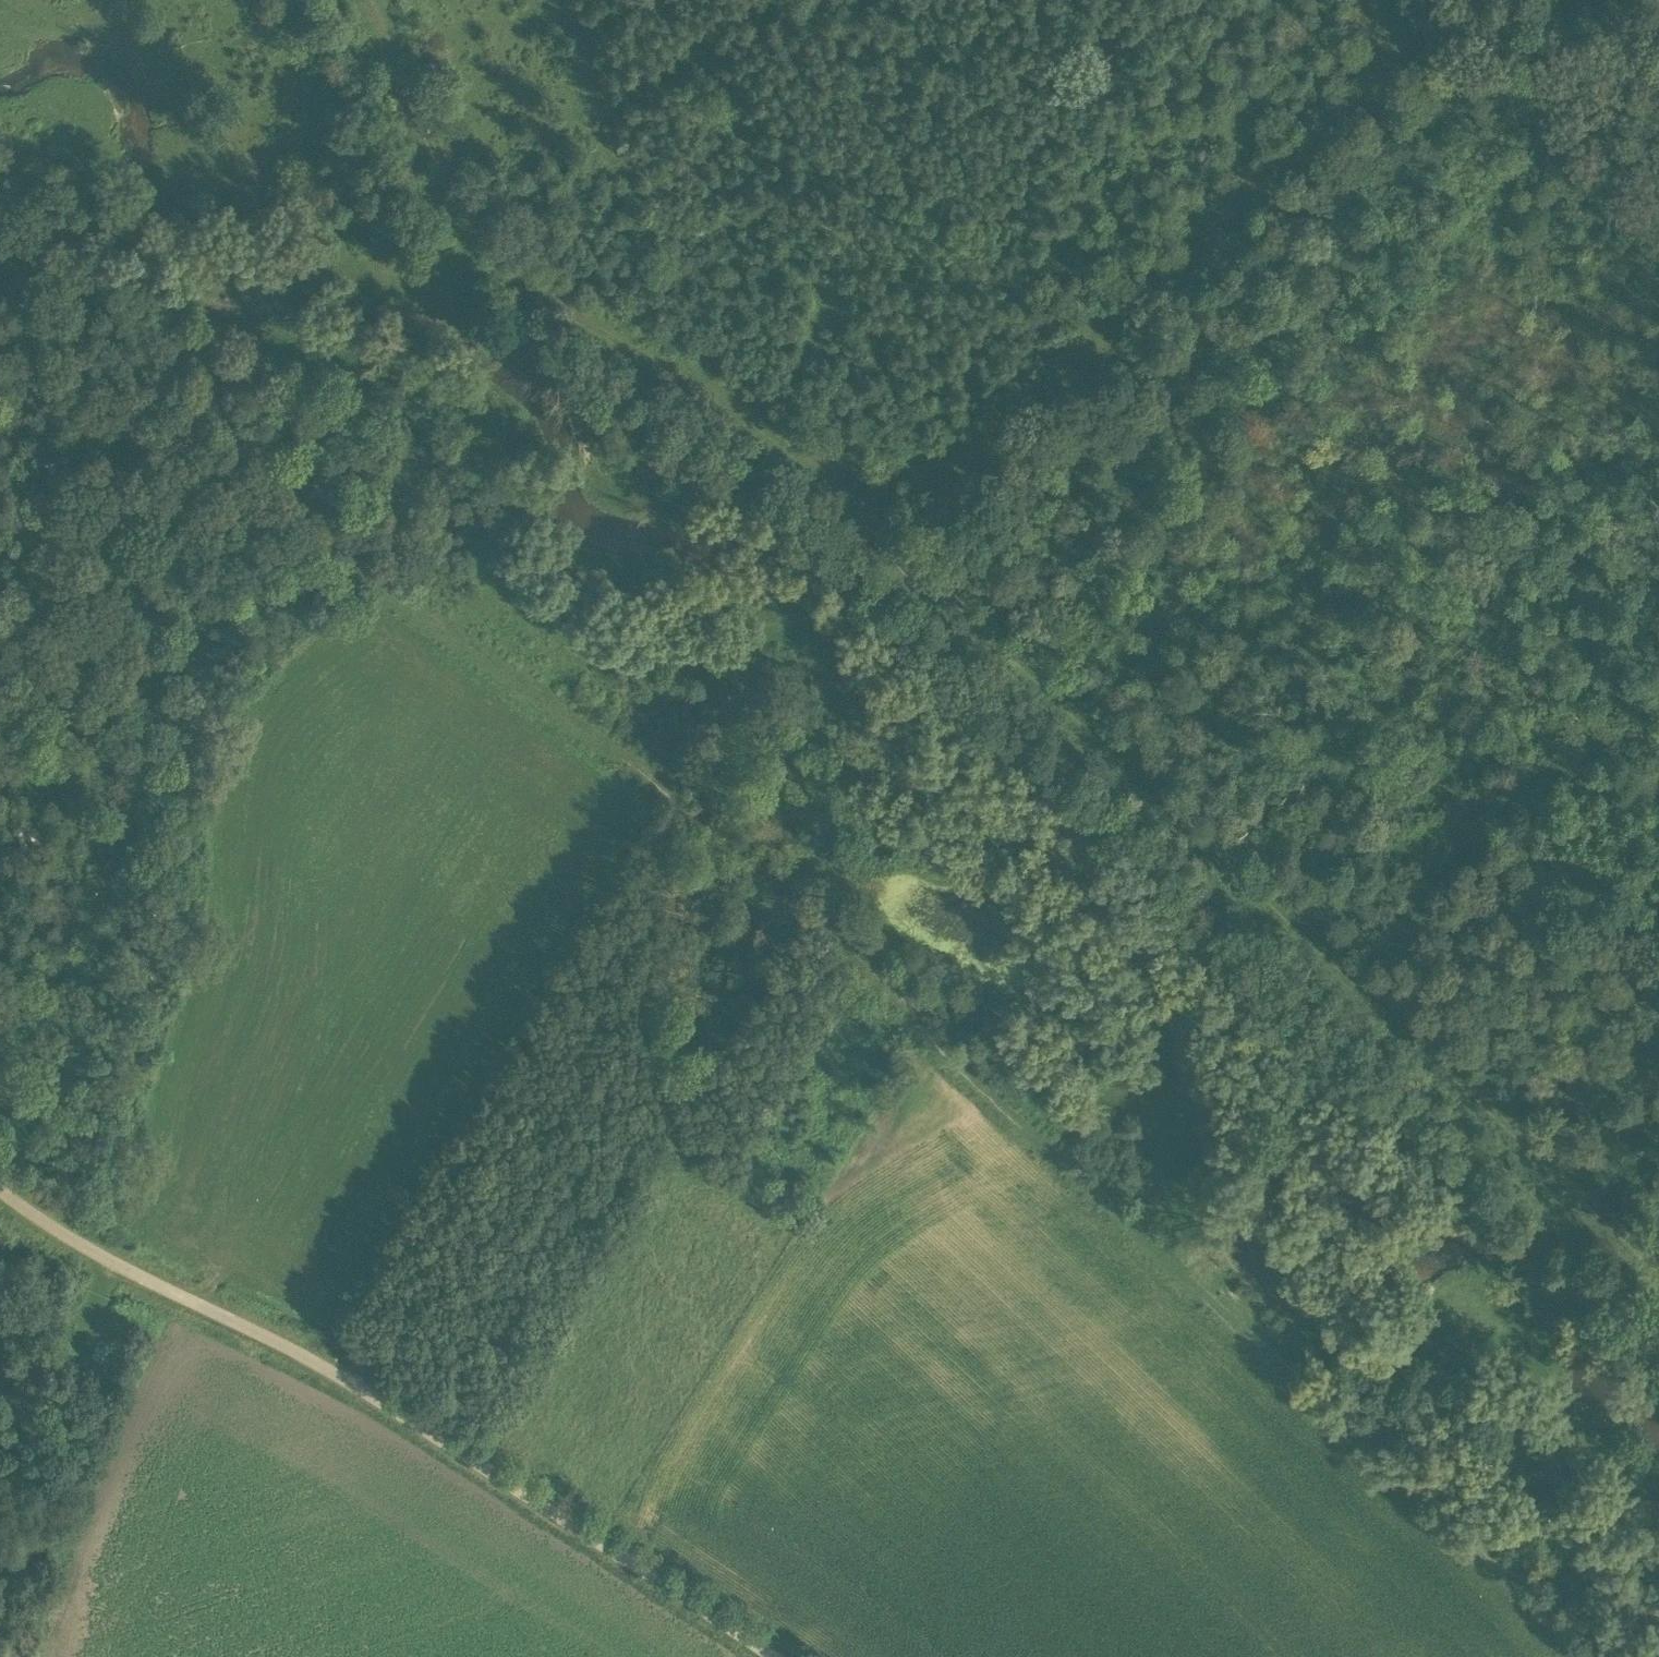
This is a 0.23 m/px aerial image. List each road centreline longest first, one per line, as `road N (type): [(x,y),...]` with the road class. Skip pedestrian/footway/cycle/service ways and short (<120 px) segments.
road 1 (track): [(1658,1274),(894,546),(482,242),(376,0)]
road 2 (unclassified): [(774,1656),(373,1396),(97,1256),(0,1190)]

